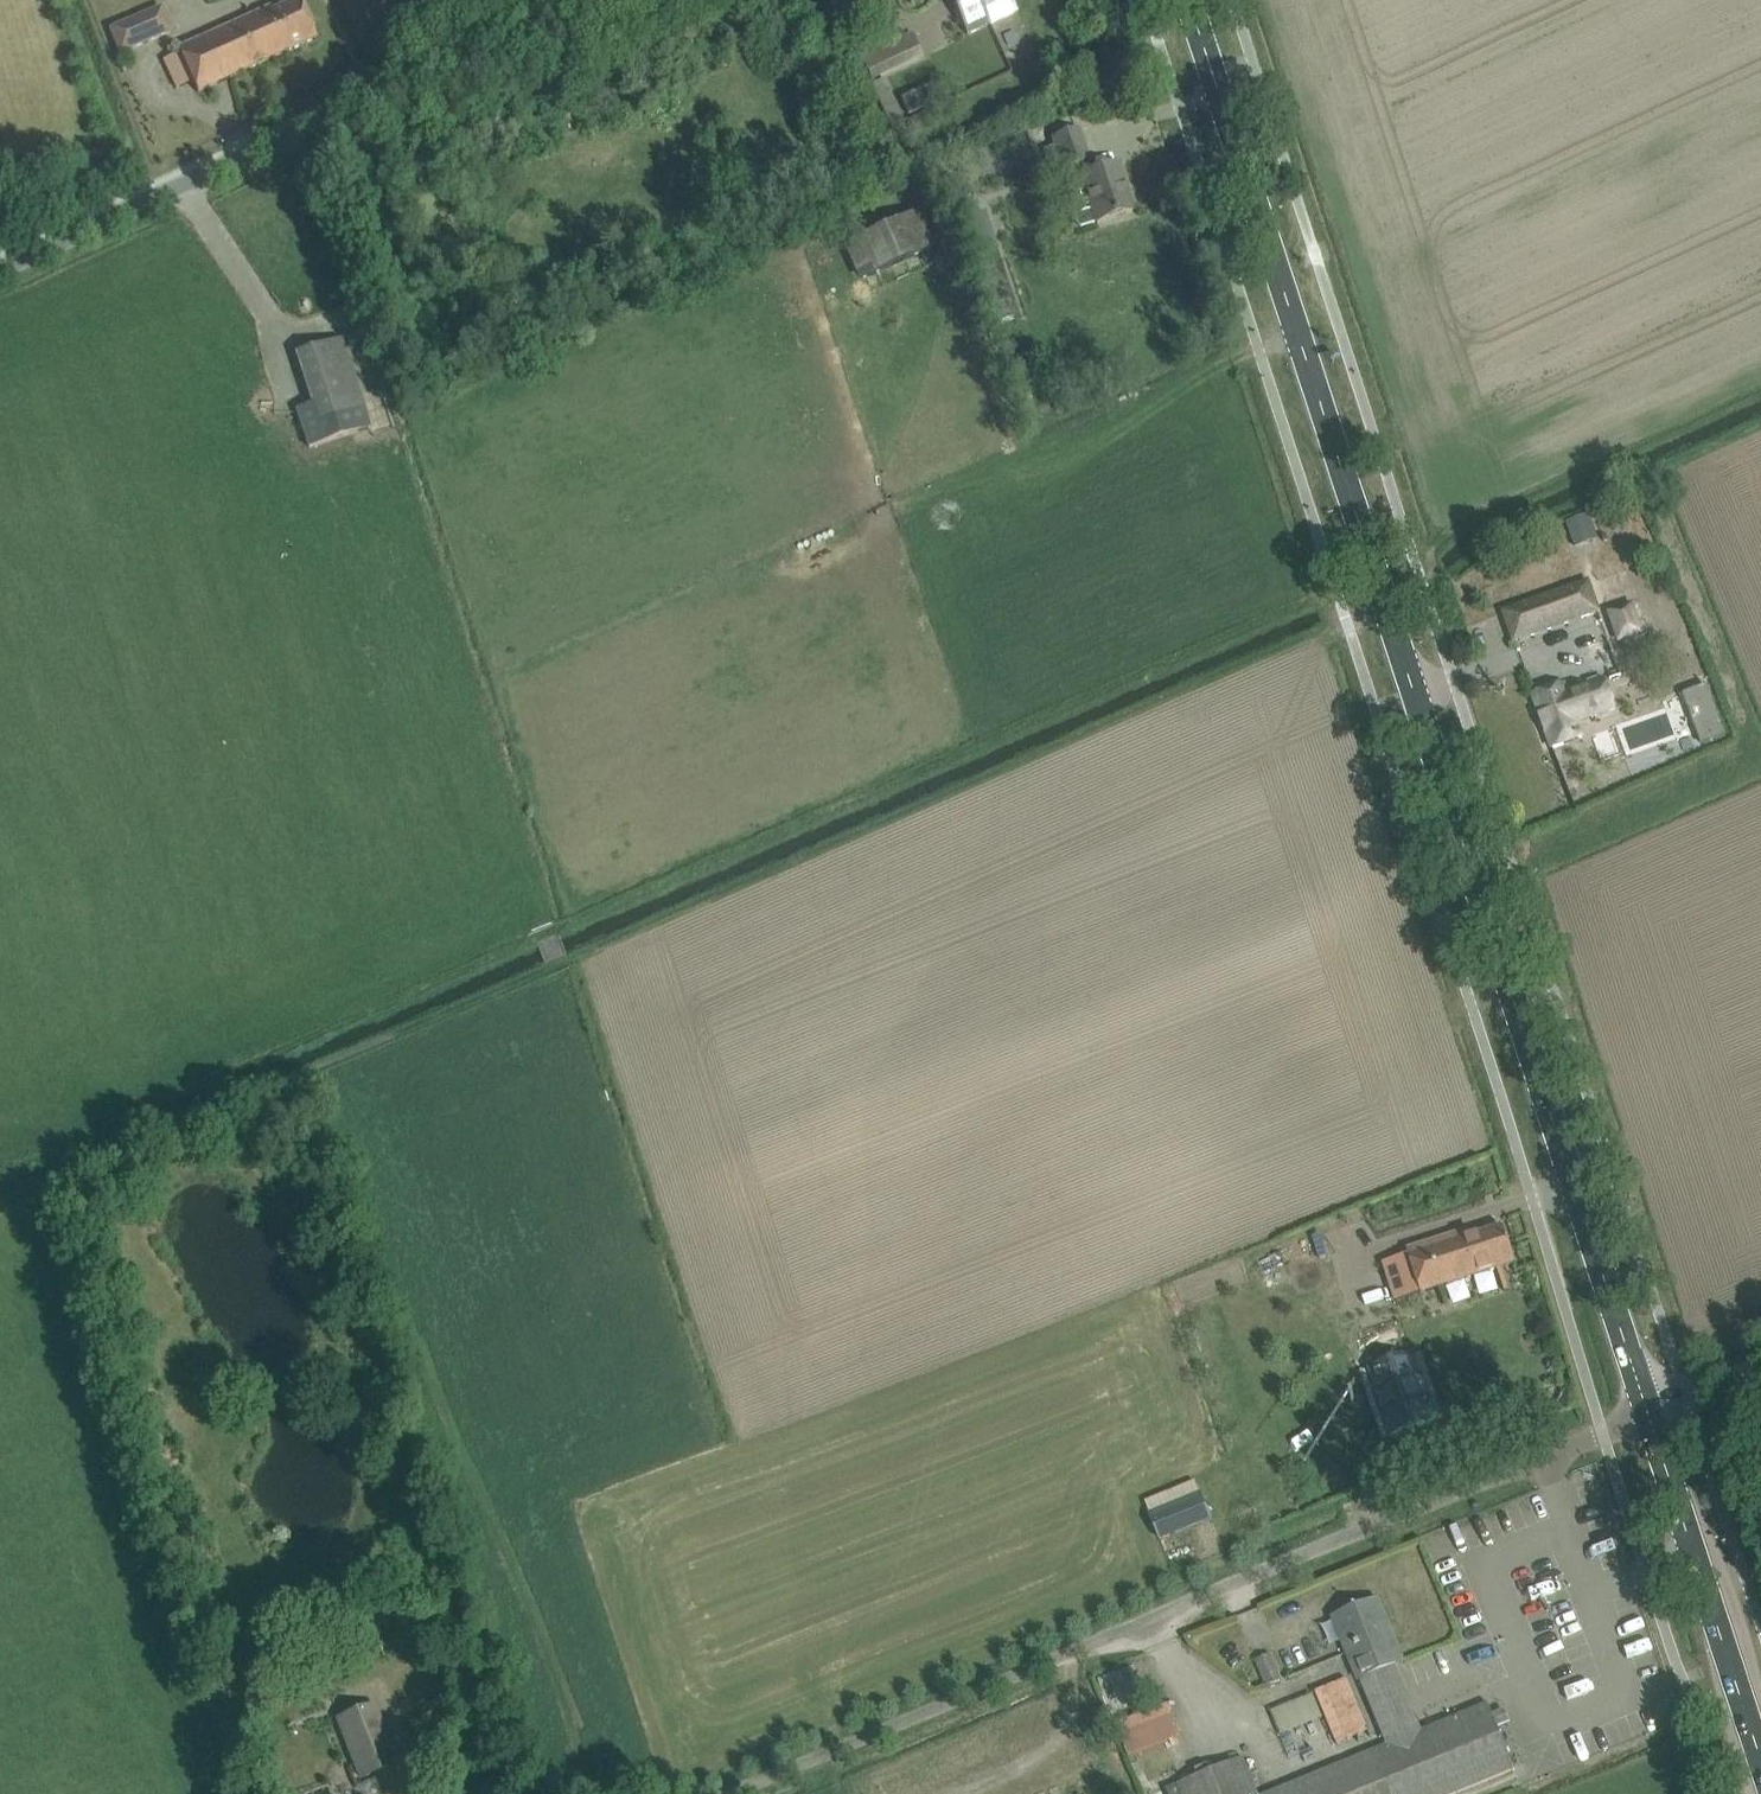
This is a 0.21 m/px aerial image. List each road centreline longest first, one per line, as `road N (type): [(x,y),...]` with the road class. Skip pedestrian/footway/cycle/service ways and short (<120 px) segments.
road 1 (secondary): [(1649,1415),(1189,0)]
road 2 (unclassified): [(735,1793),(1649,1415)]
road 3 (unclassified): [(0,258),(561,0)]
road 4 (secondary): [(1760,1760),(1649,1415)]
road 5 (unclassified): [(1649,1415),(1760,1367)]

